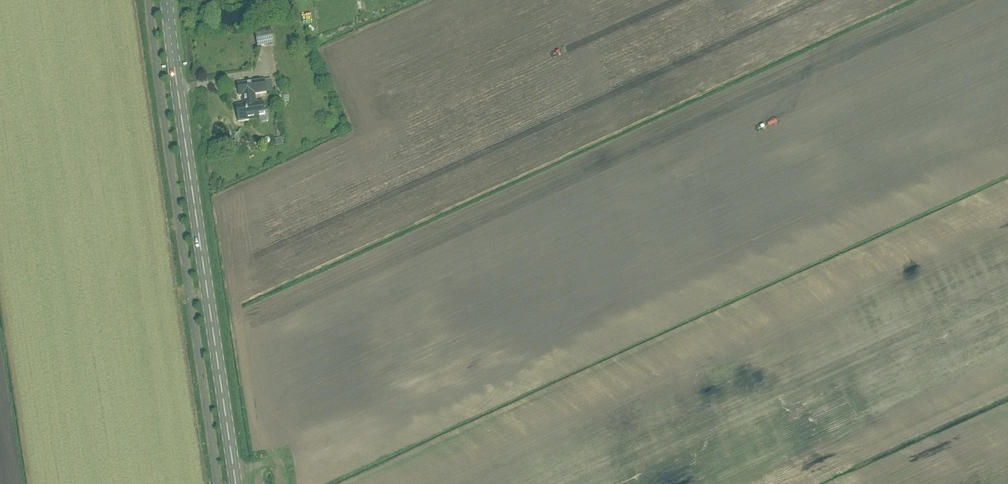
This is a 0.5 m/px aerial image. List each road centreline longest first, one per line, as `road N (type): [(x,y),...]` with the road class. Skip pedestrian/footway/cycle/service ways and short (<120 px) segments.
road 1 (secondary): [(236,483),(167,0)]

